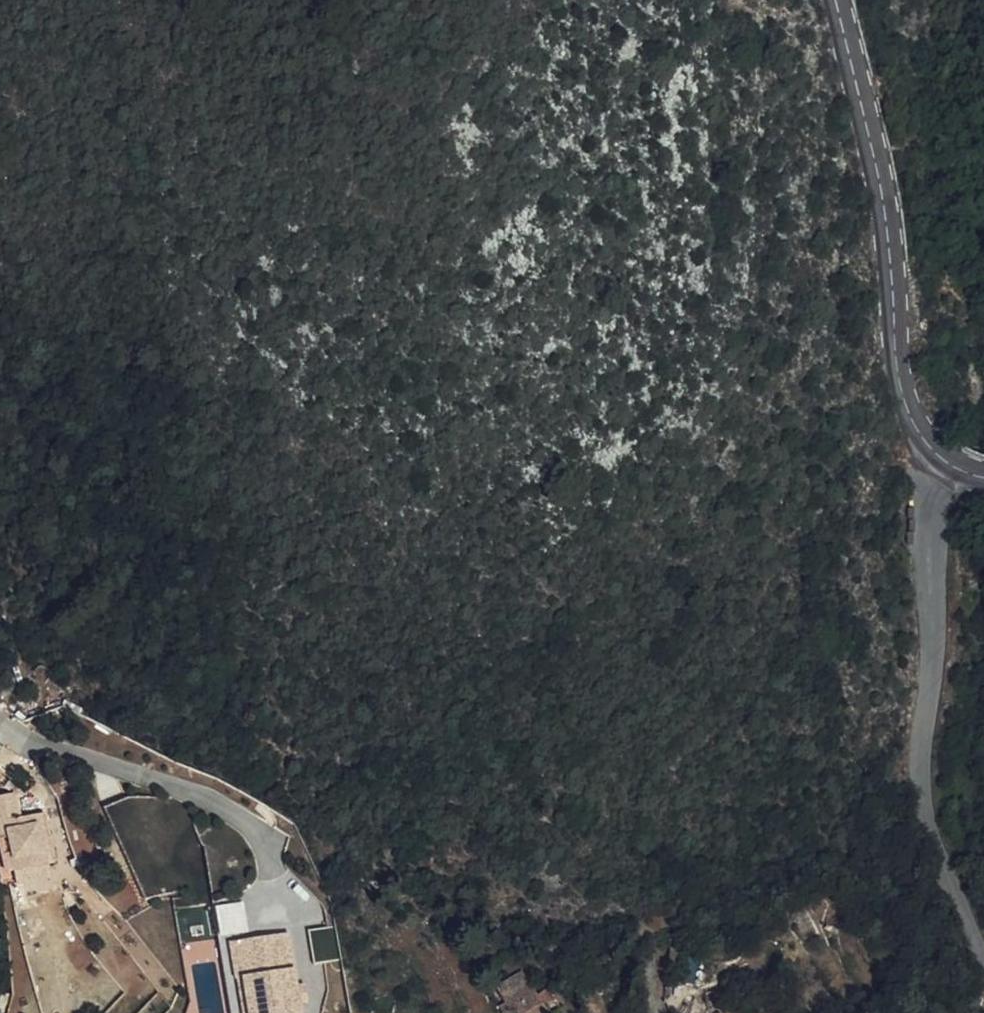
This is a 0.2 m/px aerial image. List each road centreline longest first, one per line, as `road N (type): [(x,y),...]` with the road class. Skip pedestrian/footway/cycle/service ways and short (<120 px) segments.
road 1 (residential): [(983,952),(921,762),(932,634),(925,508),(941,462)]
road 2 (tertiary): [(941,462),(917,434),(901,389),(892,269),(835,0)]
road 3 (residential): [(0,726),(206,798),(255,831),(280,903)]

